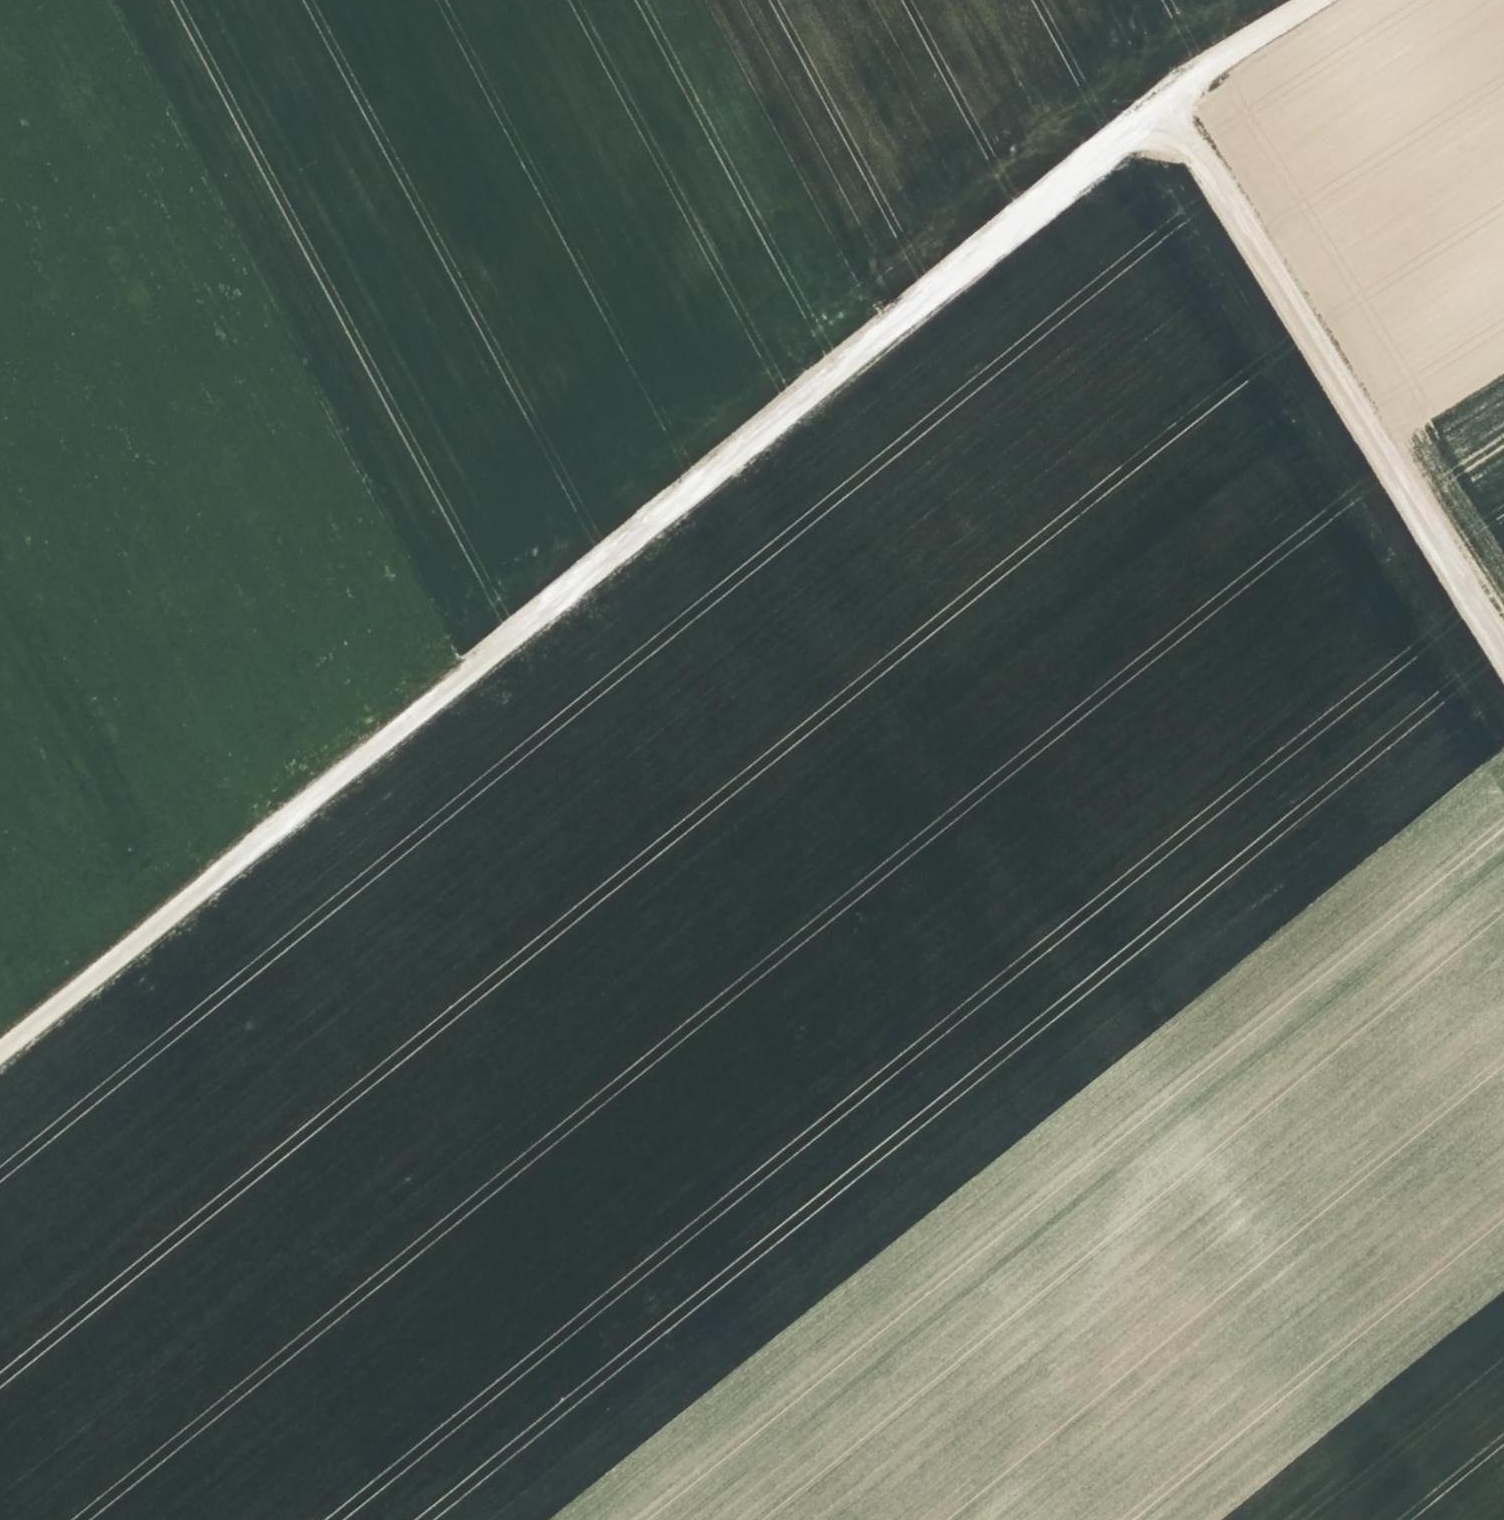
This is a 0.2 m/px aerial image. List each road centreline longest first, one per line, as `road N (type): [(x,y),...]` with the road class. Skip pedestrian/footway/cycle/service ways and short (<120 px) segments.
road 1 (track): [(1312,0),(1160,97),(0,1041)]
road 2 (track): [(1160,97),(1503,654)]

